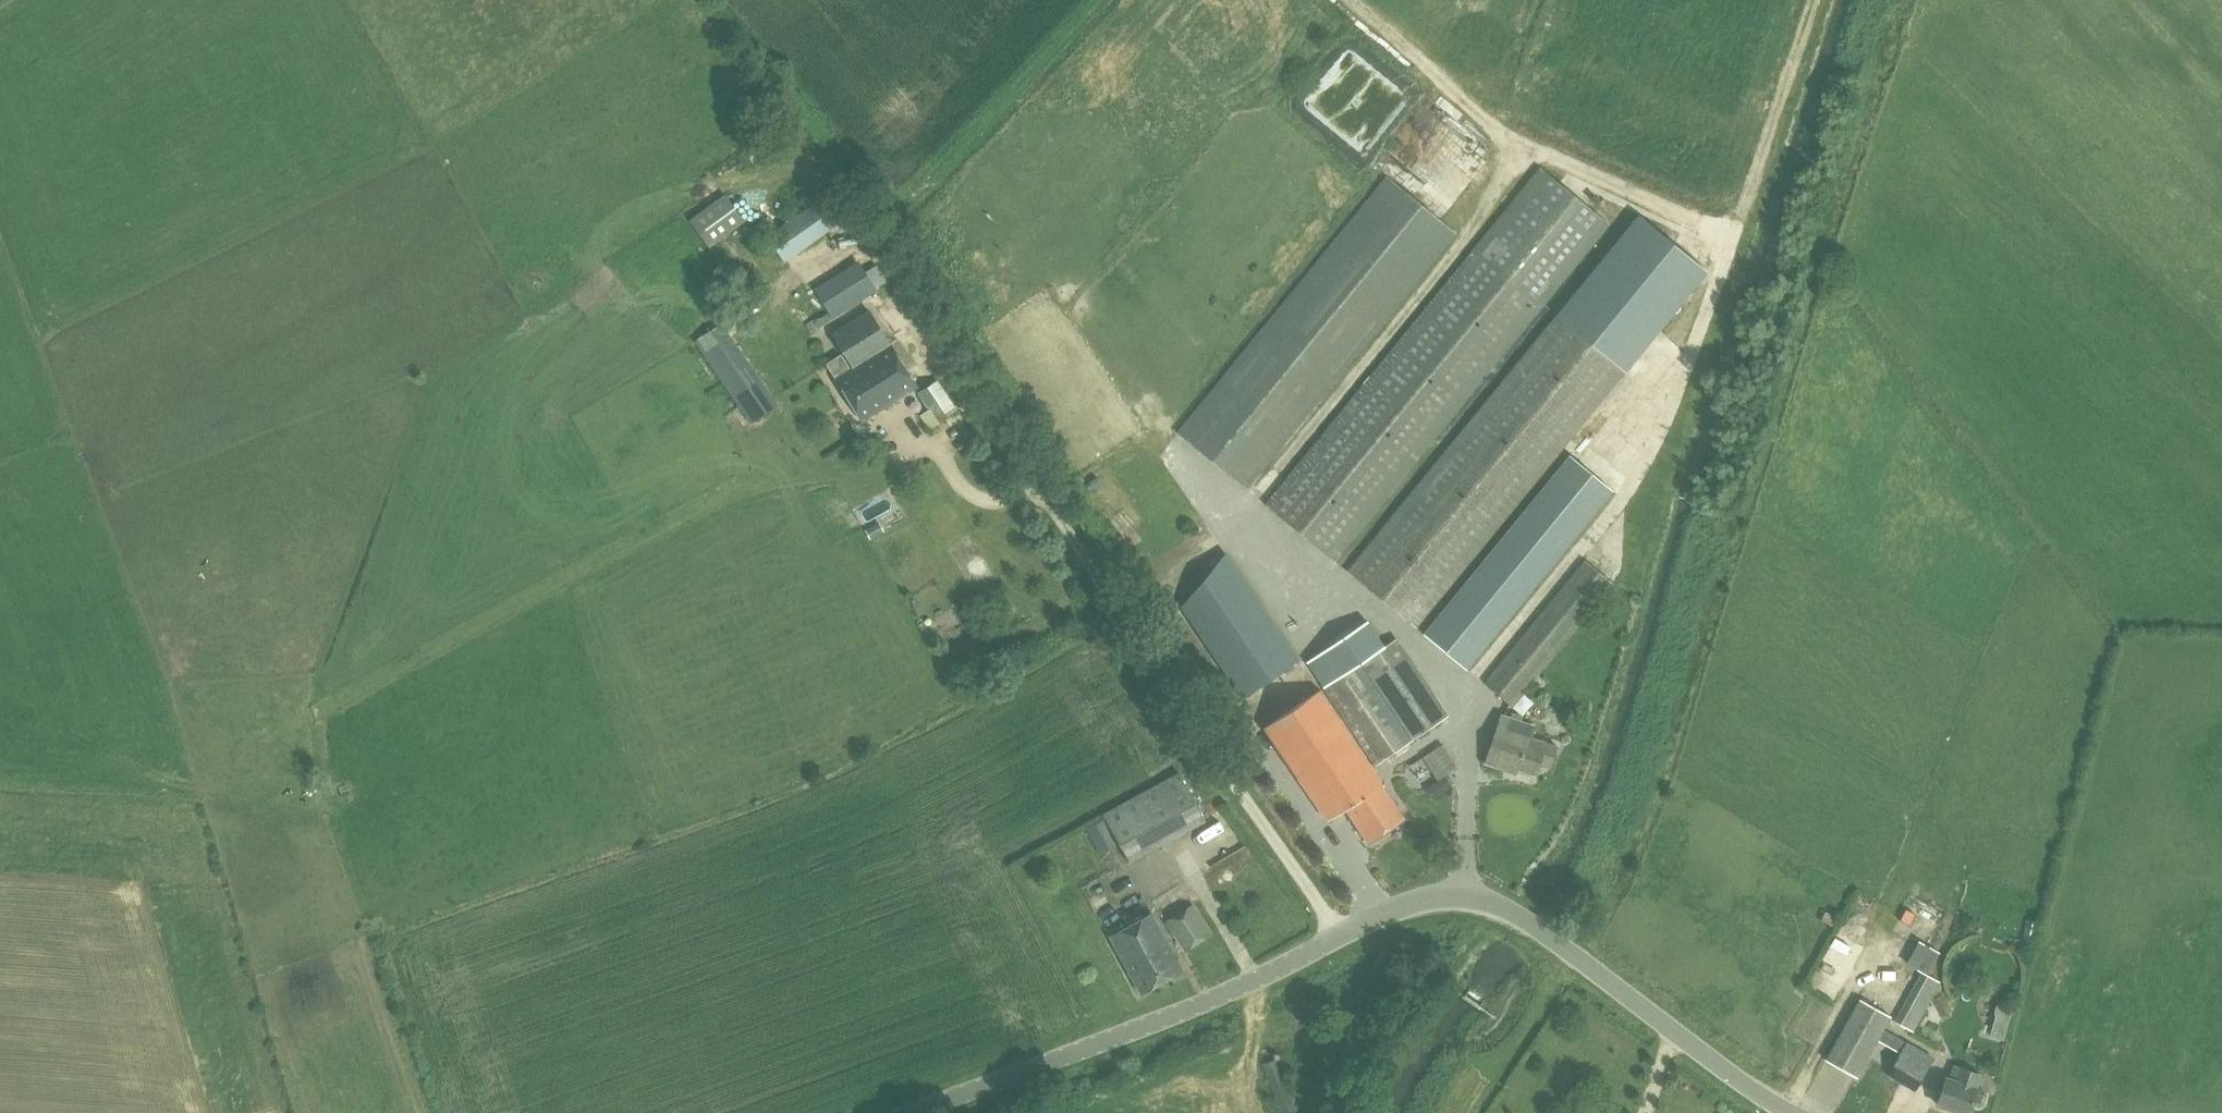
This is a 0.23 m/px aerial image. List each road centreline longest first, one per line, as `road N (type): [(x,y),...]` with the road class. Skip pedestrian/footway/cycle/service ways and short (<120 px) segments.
road 1 (unclassified): [(911,1112),(1166,1018),(1403,904),(1448,894),(1517,913),(1791,1112)]
road 2 (track): [(1468,1112),(1588,940),(1660,777)]

